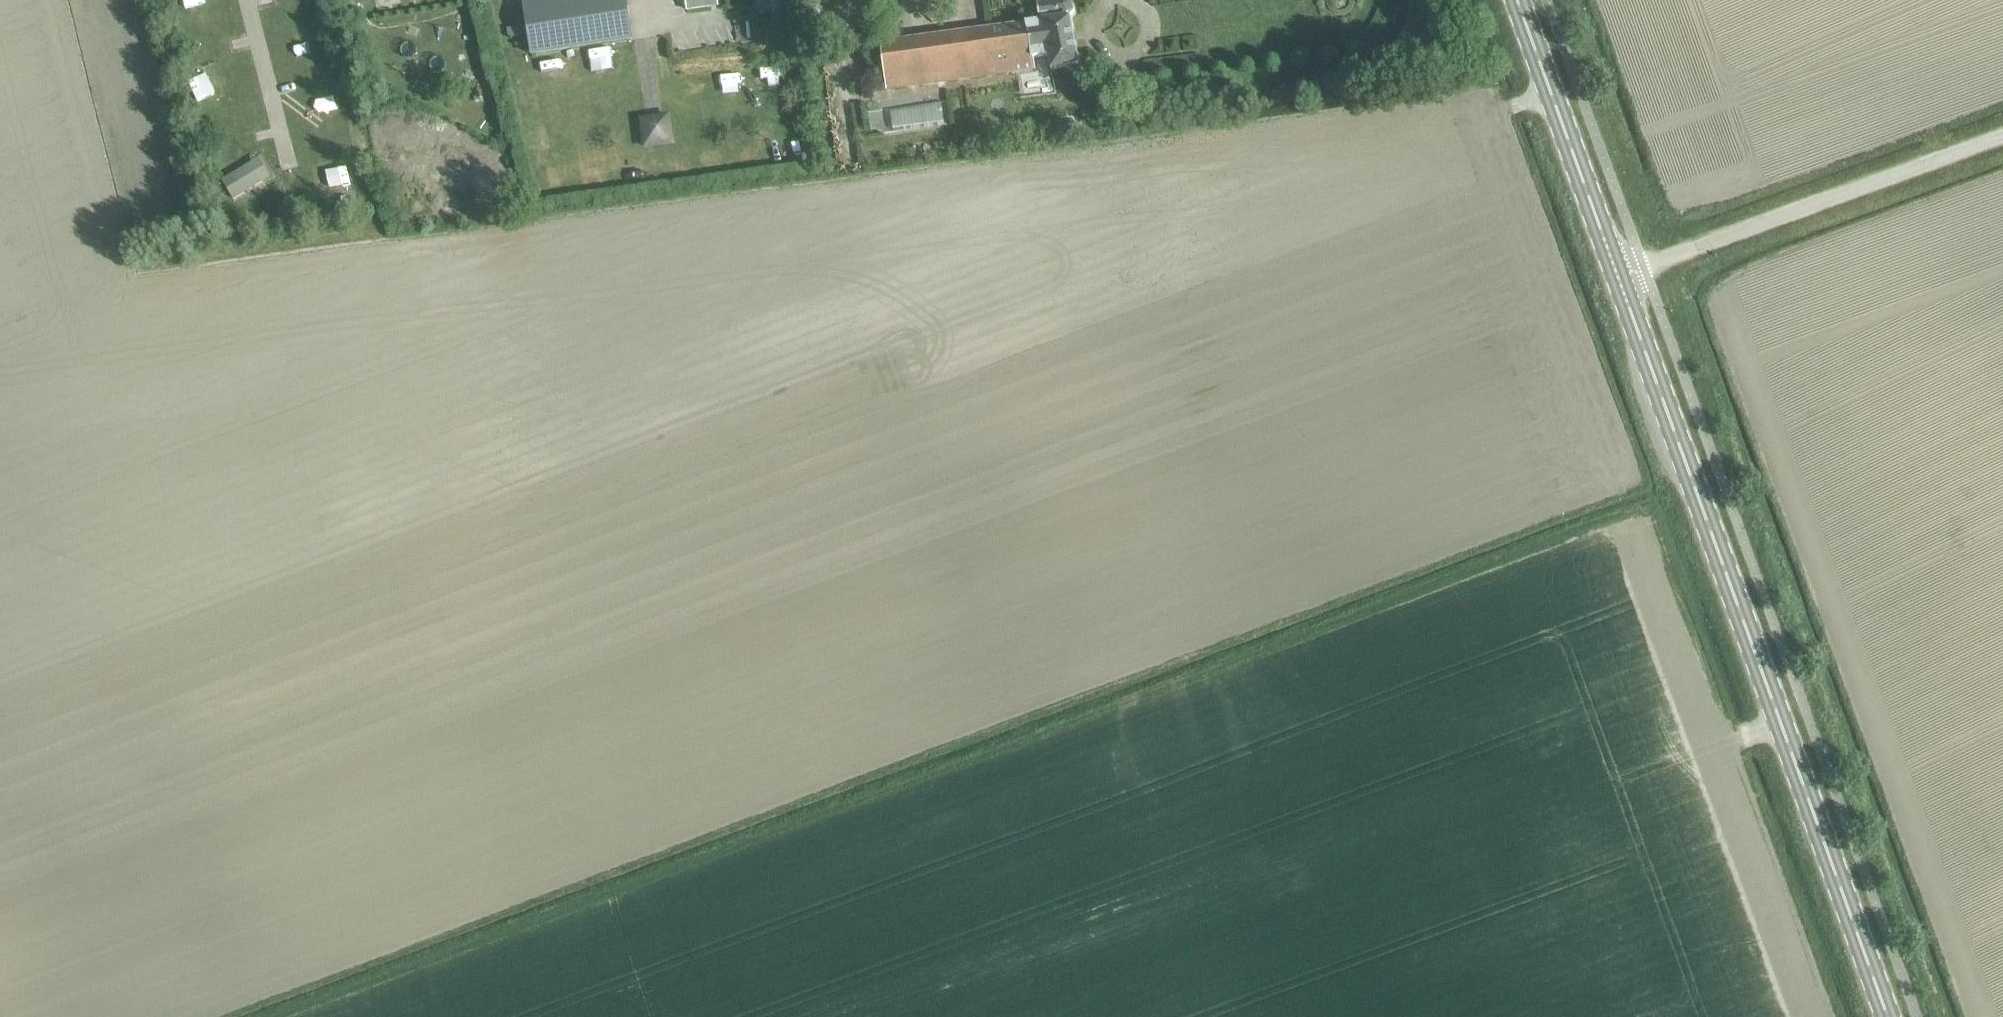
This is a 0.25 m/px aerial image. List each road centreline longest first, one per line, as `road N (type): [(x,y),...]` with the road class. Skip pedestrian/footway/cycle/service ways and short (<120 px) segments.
road 1 (secondary): [(1887,1016),(1617,275)]
road 2 (unclassified): [(1617,275),(2002,137)]
road 3 (secondary): [(1617,275),(1518,0)]

